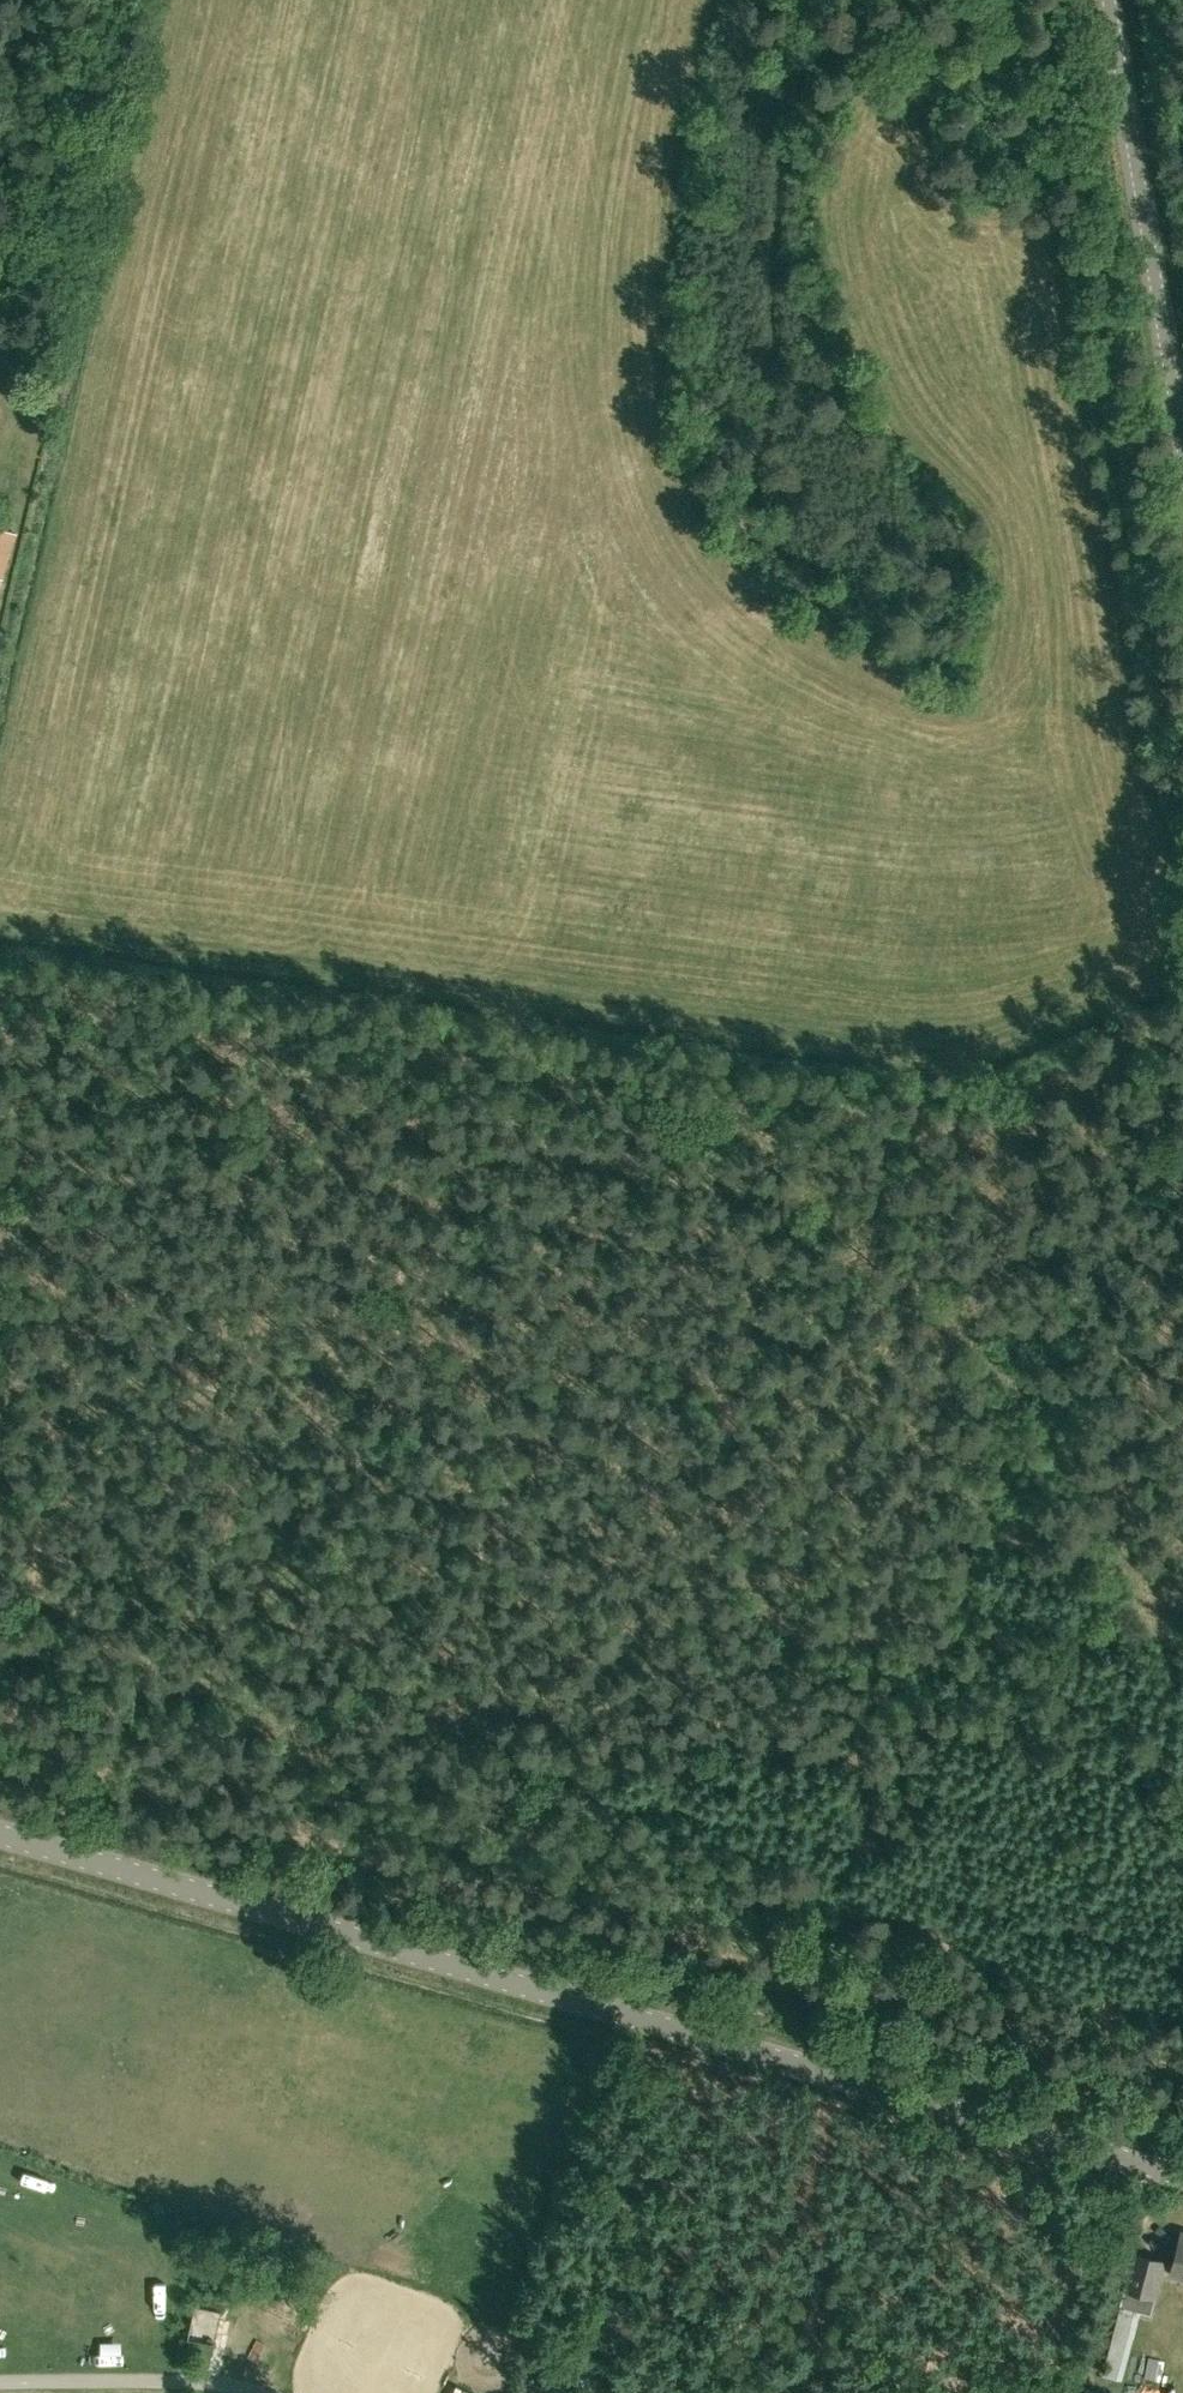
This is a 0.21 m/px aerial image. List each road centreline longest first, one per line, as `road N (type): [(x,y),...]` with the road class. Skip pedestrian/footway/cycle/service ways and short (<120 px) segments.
road 1 (tertiary): [(1182,2177),(0,1837)]
road 2 (tertiary): [(1182,441),(1110,0)]

